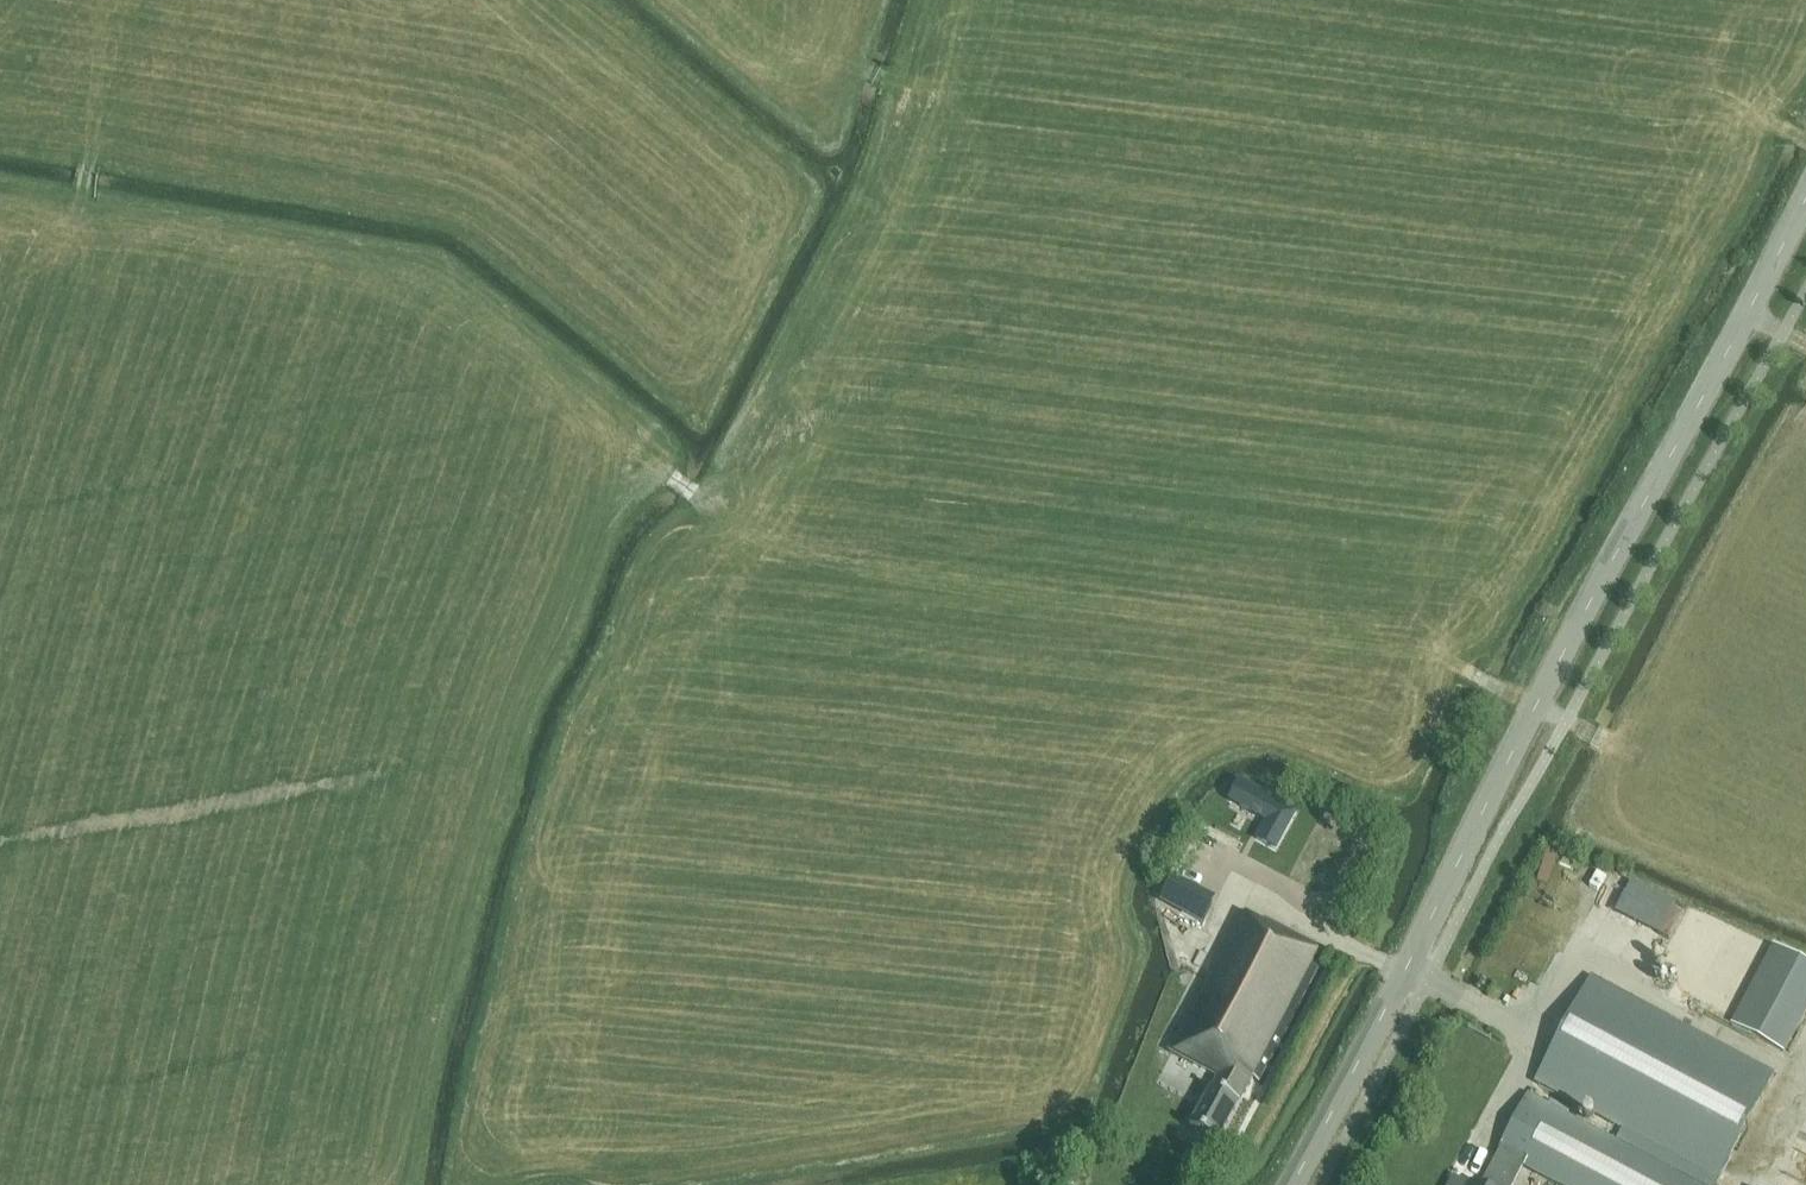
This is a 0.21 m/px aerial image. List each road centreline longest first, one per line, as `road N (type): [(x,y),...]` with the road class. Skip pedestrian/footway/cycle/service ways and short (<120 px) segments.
road 1 (secondary): [(1292,1184),(1805,198)]
road 2 (track): [(1805,1051),(1749,1160)]

